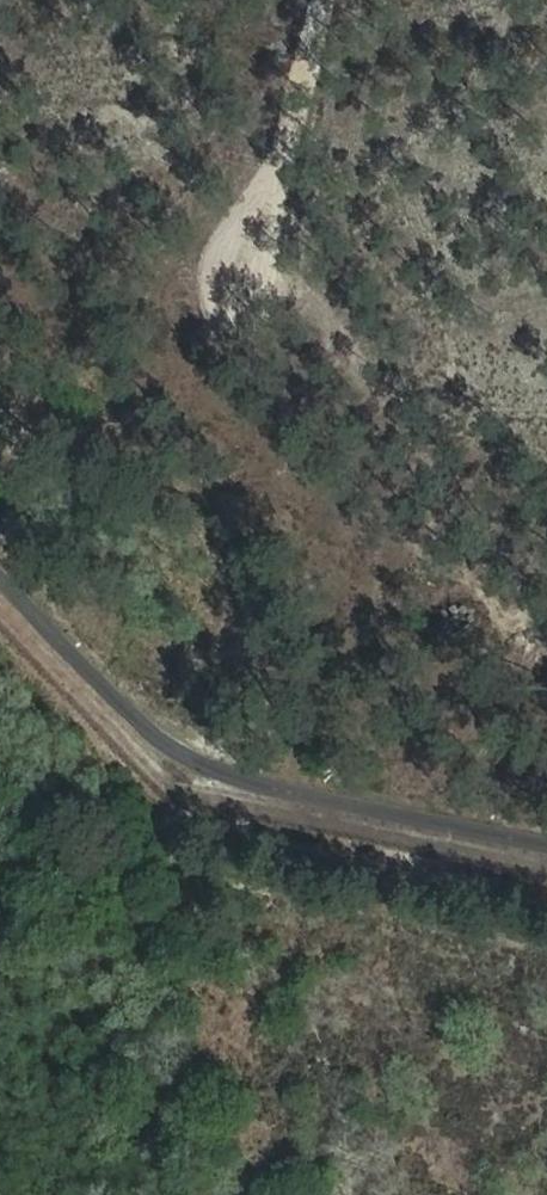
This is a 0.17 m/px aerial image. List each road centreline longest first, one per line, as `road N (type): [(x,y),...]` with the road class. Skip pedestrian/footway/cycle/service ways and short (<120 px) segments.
road 1 (track): [(546,836),(188,765),(0,570)]
road 2 (track): [(323,0),(254,284)]

